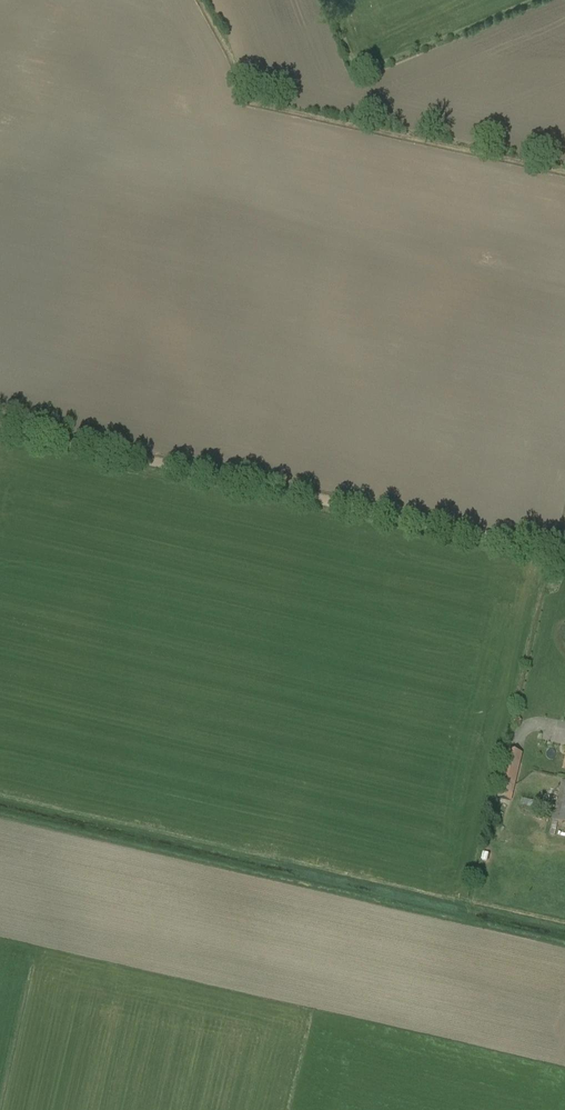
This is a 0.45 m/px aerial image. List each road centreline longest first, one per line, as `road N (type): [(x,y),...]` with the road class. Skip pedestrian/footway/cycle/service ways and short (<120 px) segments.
road 1 (track): [(564,571),(0,434)]

